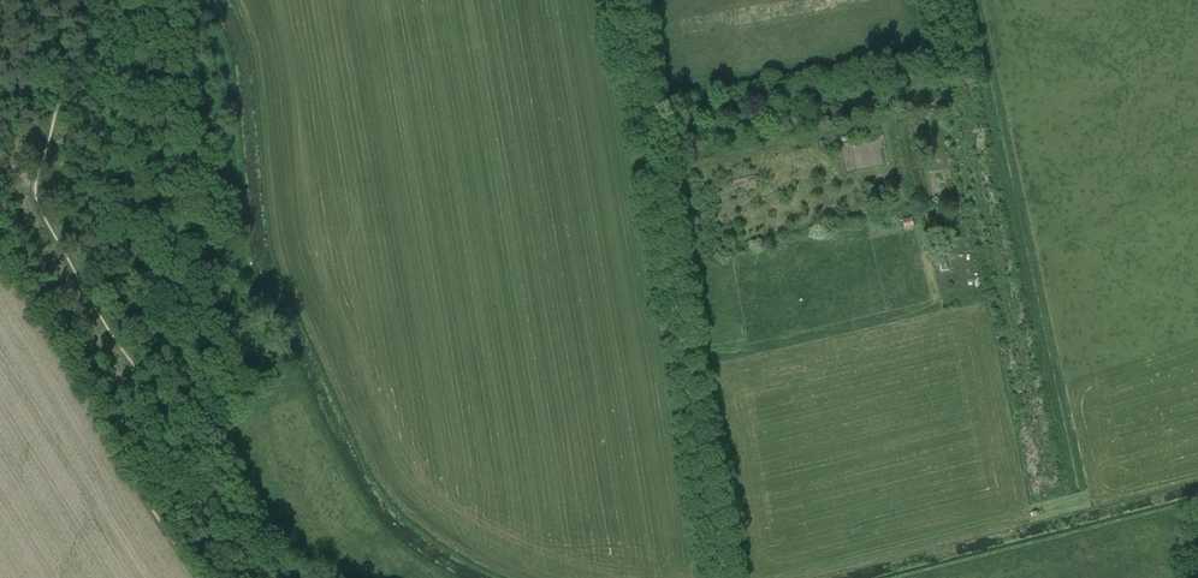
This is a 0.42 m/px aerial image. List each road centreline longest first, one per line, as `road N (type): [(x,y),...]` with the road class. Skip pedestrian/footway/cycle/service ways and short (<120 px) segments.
road 1 (tertiary): [(720,577),(622,0)]

